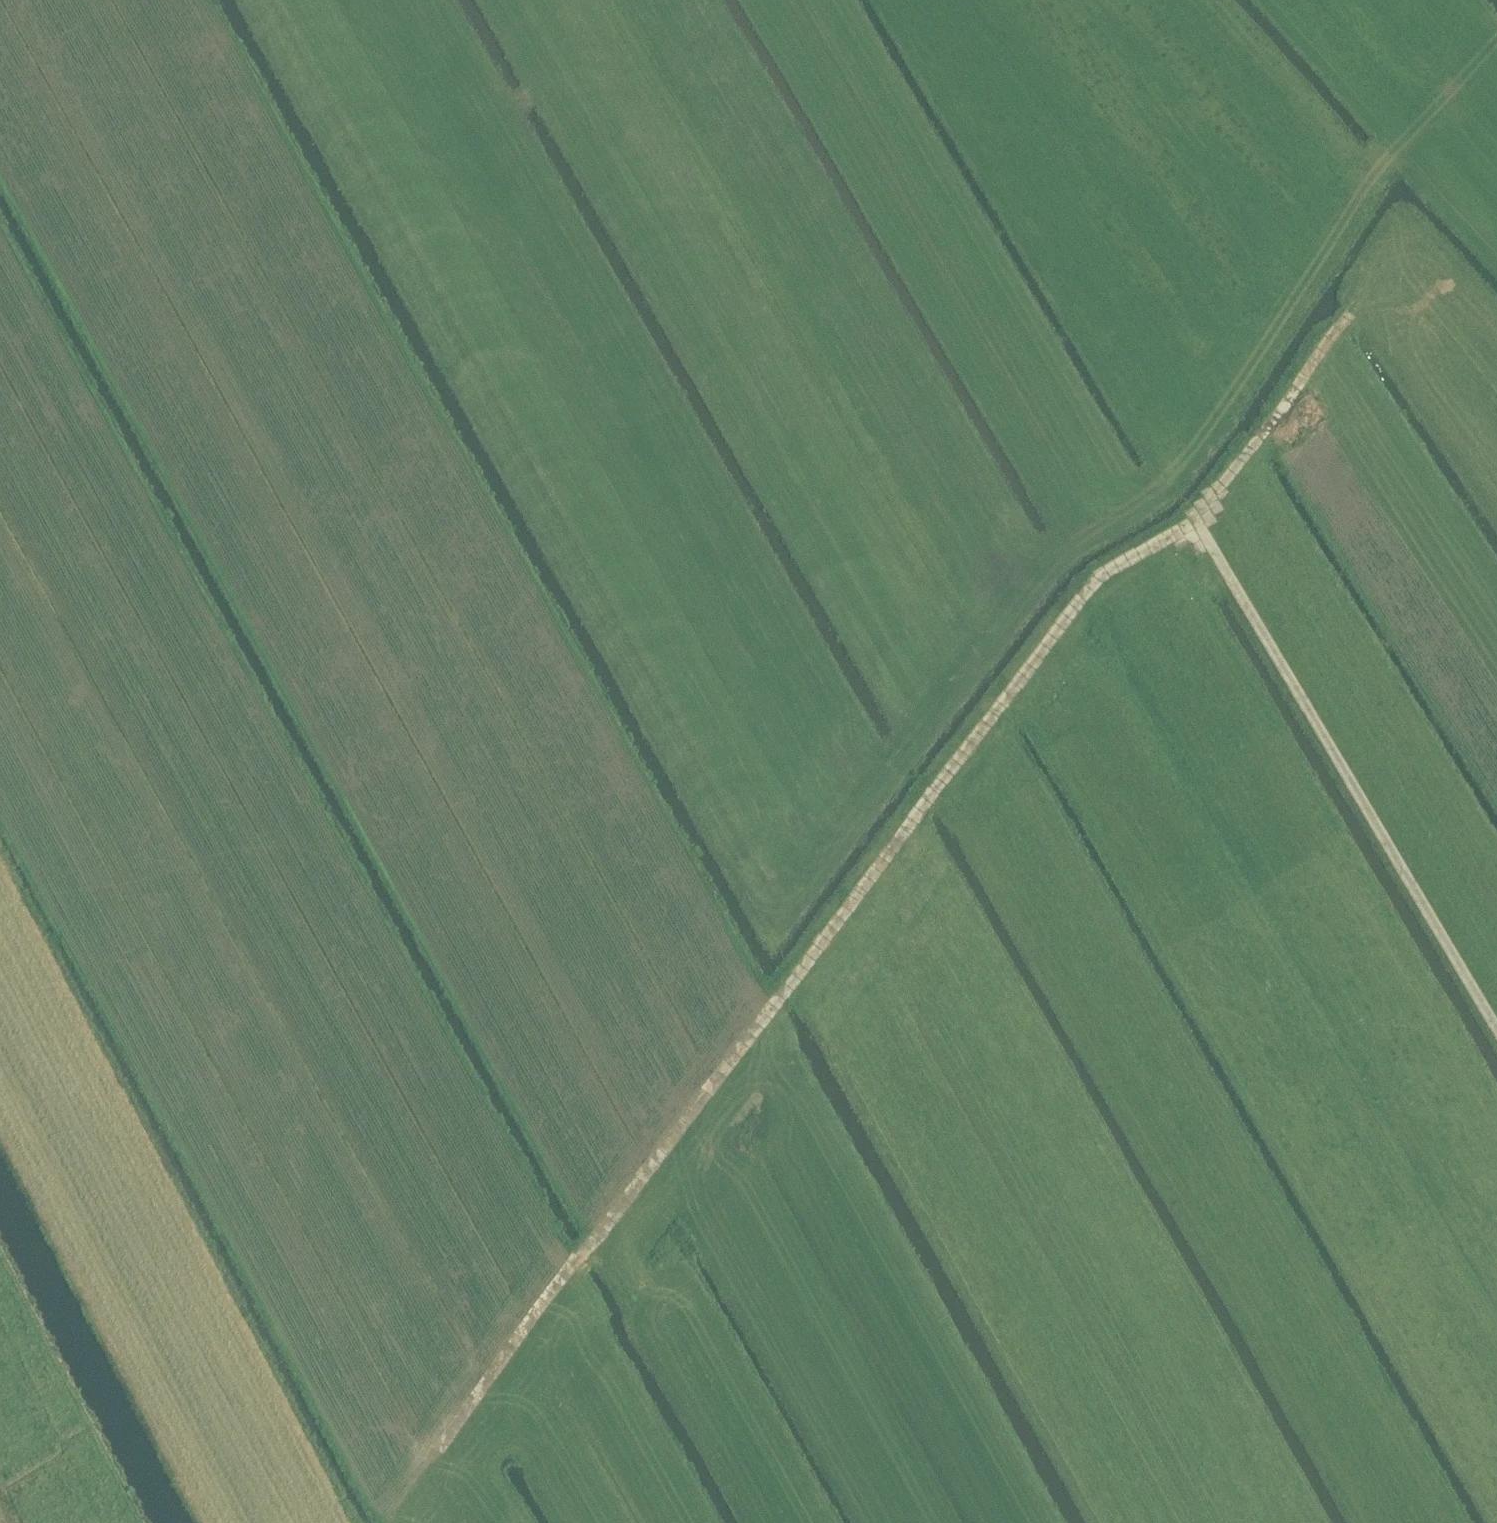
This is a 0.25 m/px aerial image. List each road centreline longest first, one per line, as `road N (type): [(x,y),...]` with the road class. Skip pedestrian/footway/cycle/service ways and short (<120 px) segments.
road 1 (track): [(1196,522),(1090,590),(441,1444)]
road 2 (track): [(1496,1030),(1196,522),(1349,315)]

